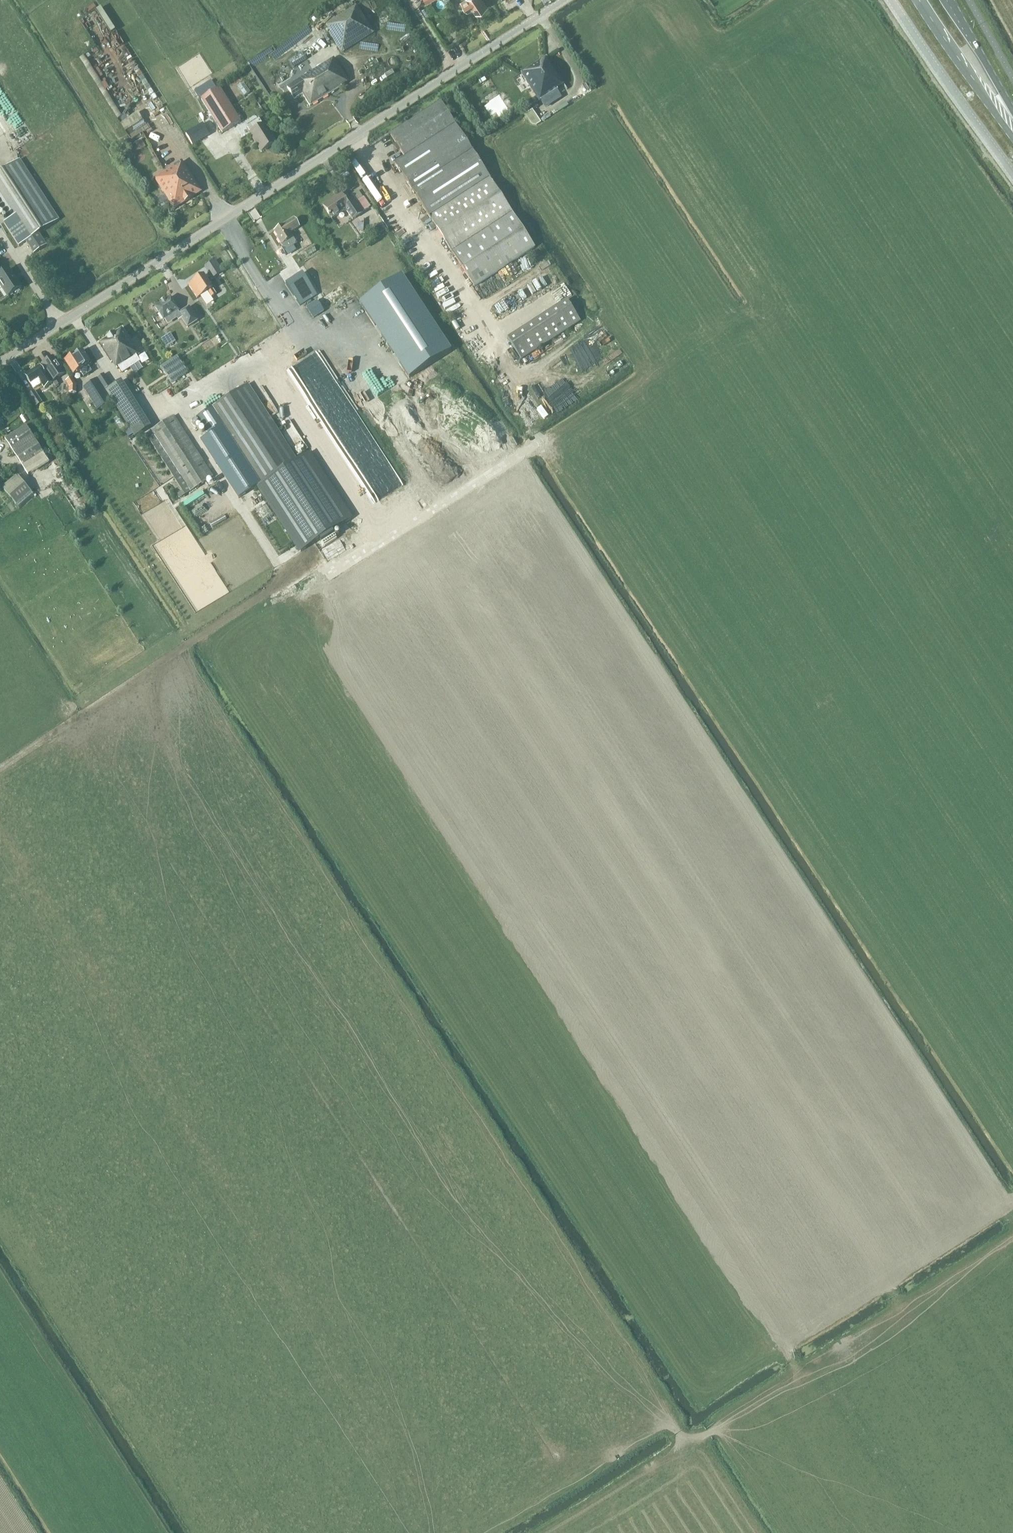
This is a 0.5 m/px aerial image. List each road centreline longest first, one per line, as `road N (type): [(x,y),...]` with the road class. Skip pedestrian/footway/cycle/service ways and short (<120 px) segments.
road 1 (track): [(0,769),(286,580),(176,405),(150,416),(73,316)]
road 2 (unclassified): [(564,0),(0,363)]
road 3 (unclassified): [(891,0),(1012,175)]
road 4 (primary): [(919,0),(1012,130)]
road 5 (primary): [(1012,116),(948,0)]

